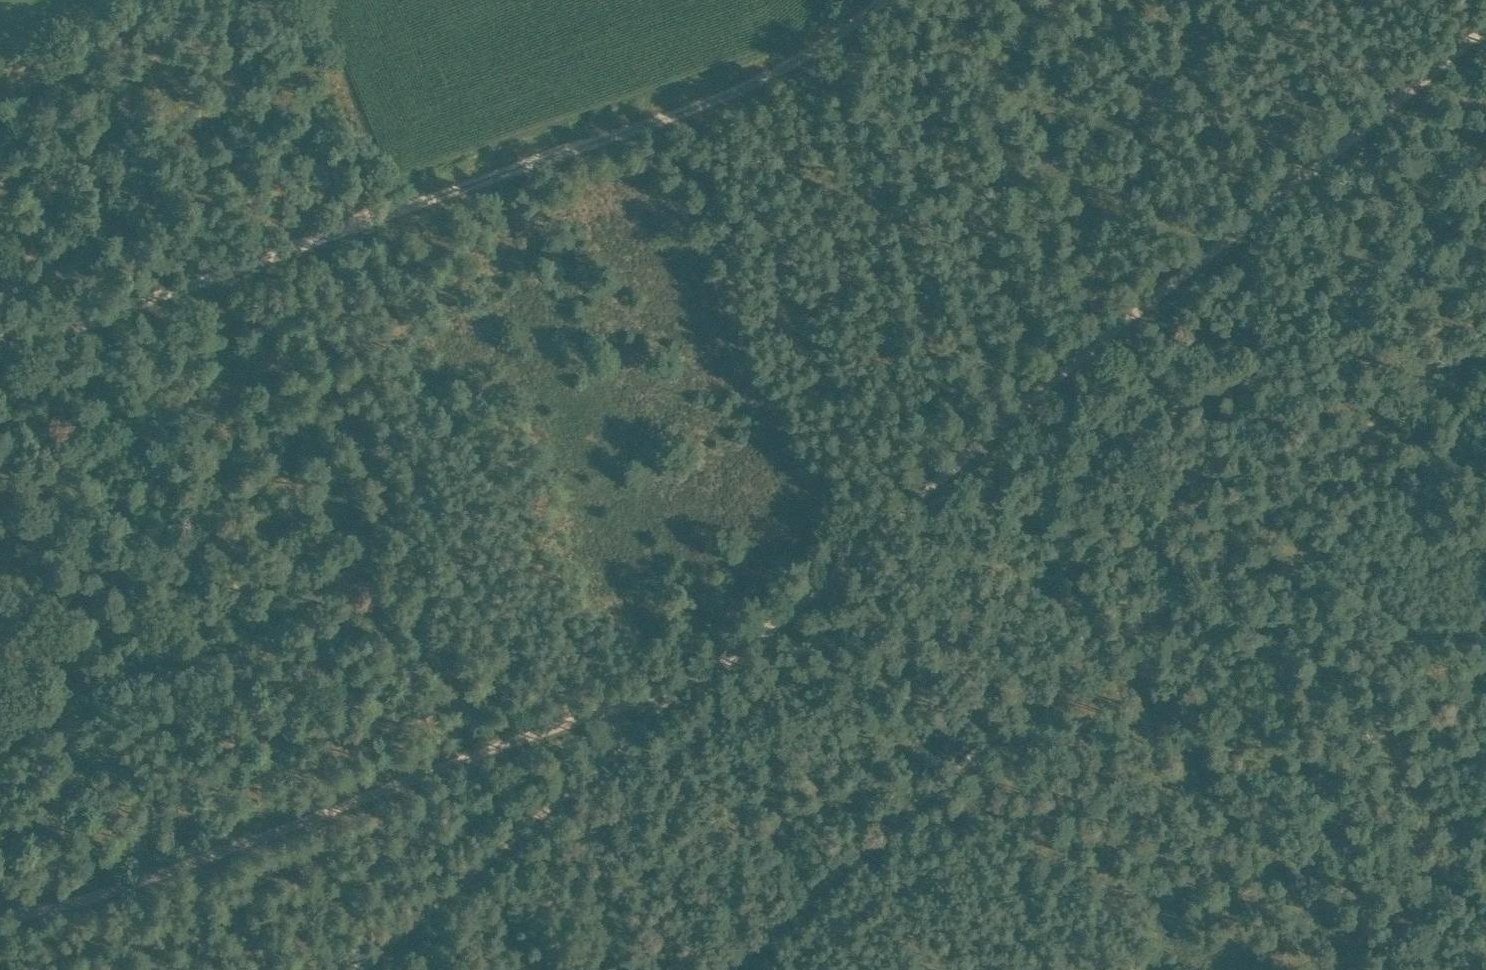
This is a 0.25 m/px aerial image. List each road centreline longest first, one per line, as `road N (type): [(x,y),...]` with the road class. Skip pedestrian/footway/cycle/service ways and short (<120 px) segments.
road 1 (track): [(1485,26),(653,691)]
road 2 (track): [(0,333),(805,49),(863,0)]
road 3 (track): [(0,919),(414,782),(653,691)]
road 4 (track): [(653,691),(320,969)]

